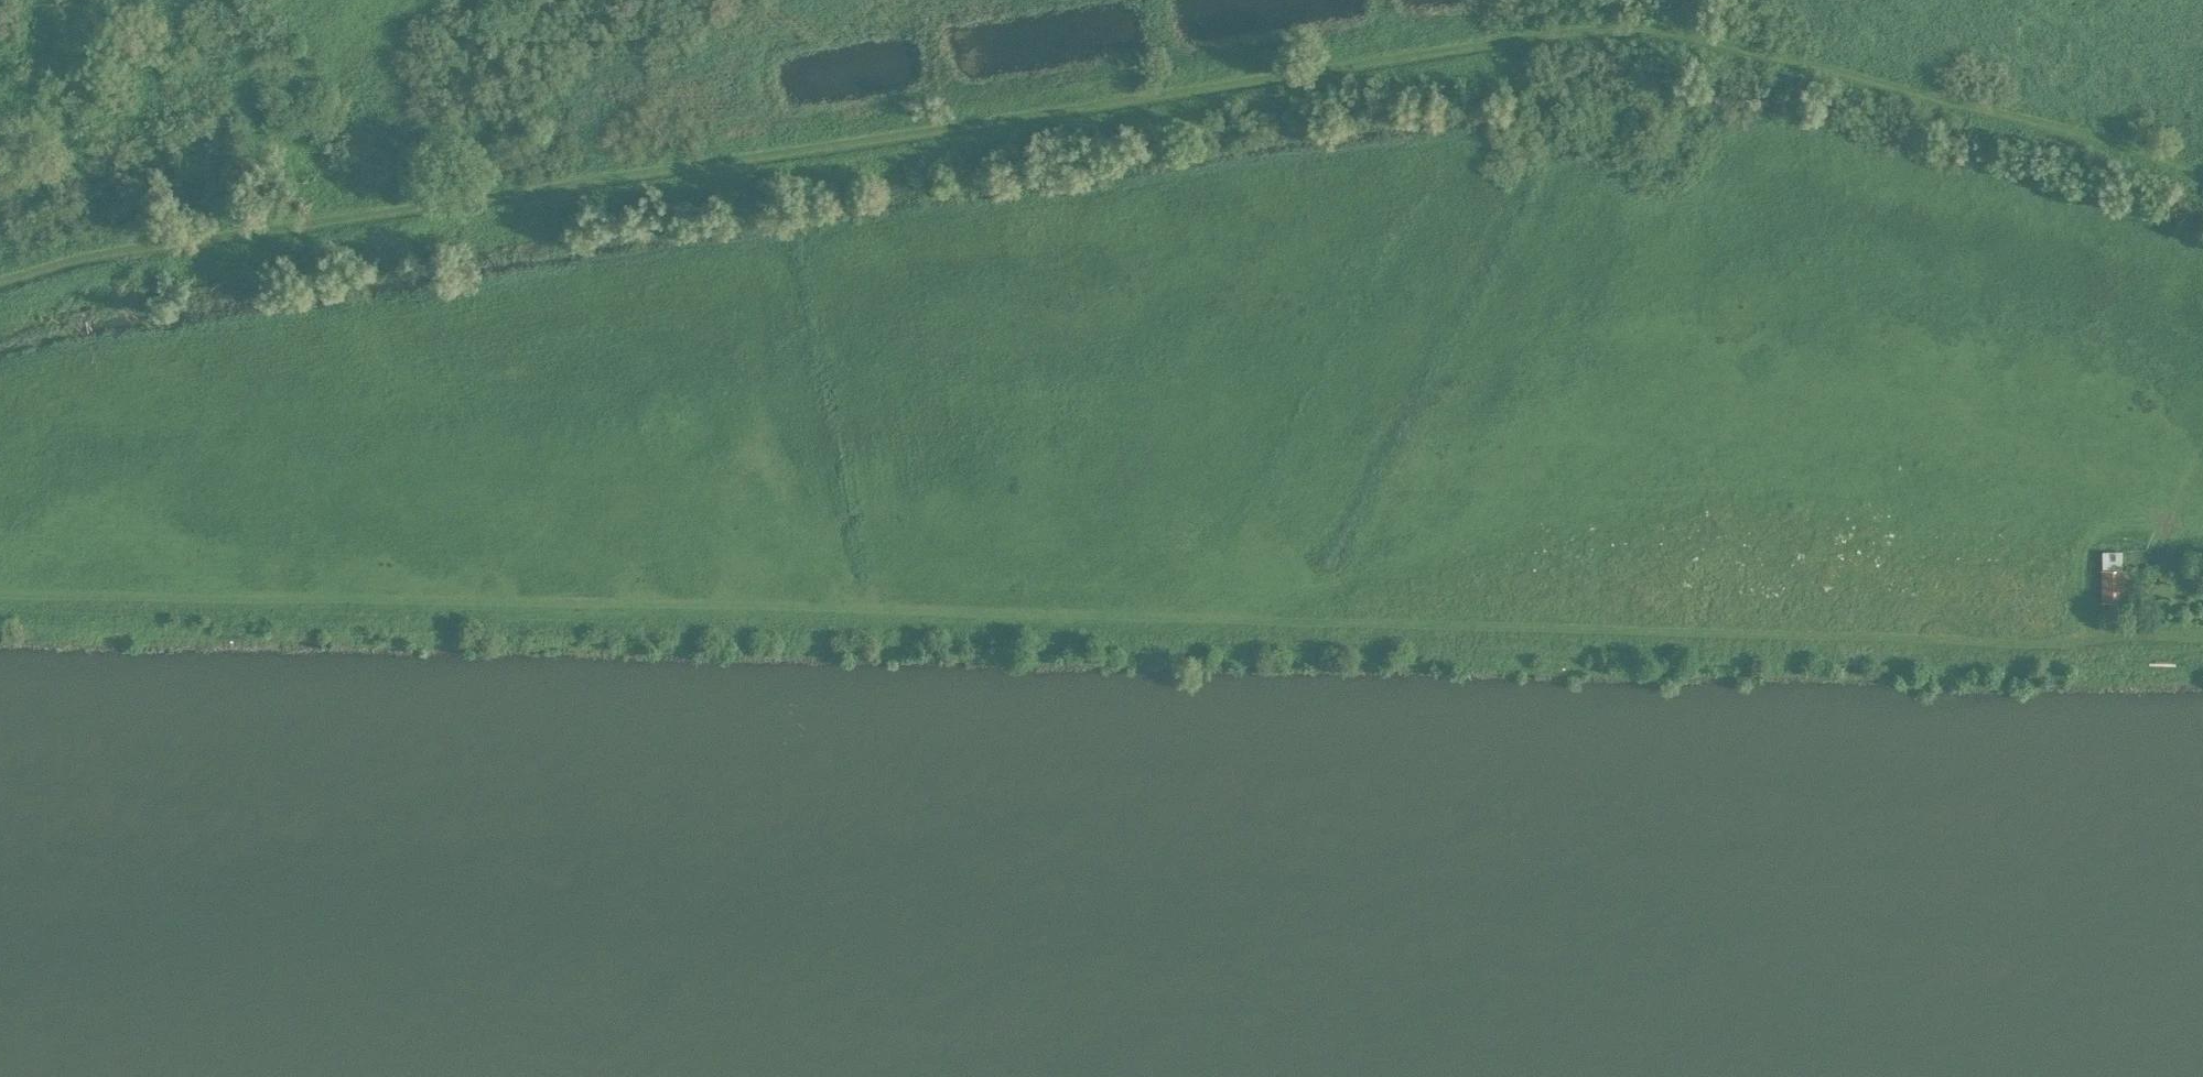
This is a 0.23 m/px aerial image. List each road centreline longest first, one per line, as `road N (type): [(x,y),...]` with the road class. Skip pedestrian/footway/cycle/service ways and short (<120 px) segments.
road 1 (track): [(2202,171),(1664,28),(1625,24),(1531,29),(0,277)]
road 2 (track): [(0,593),(833,603),(2202,638)]

